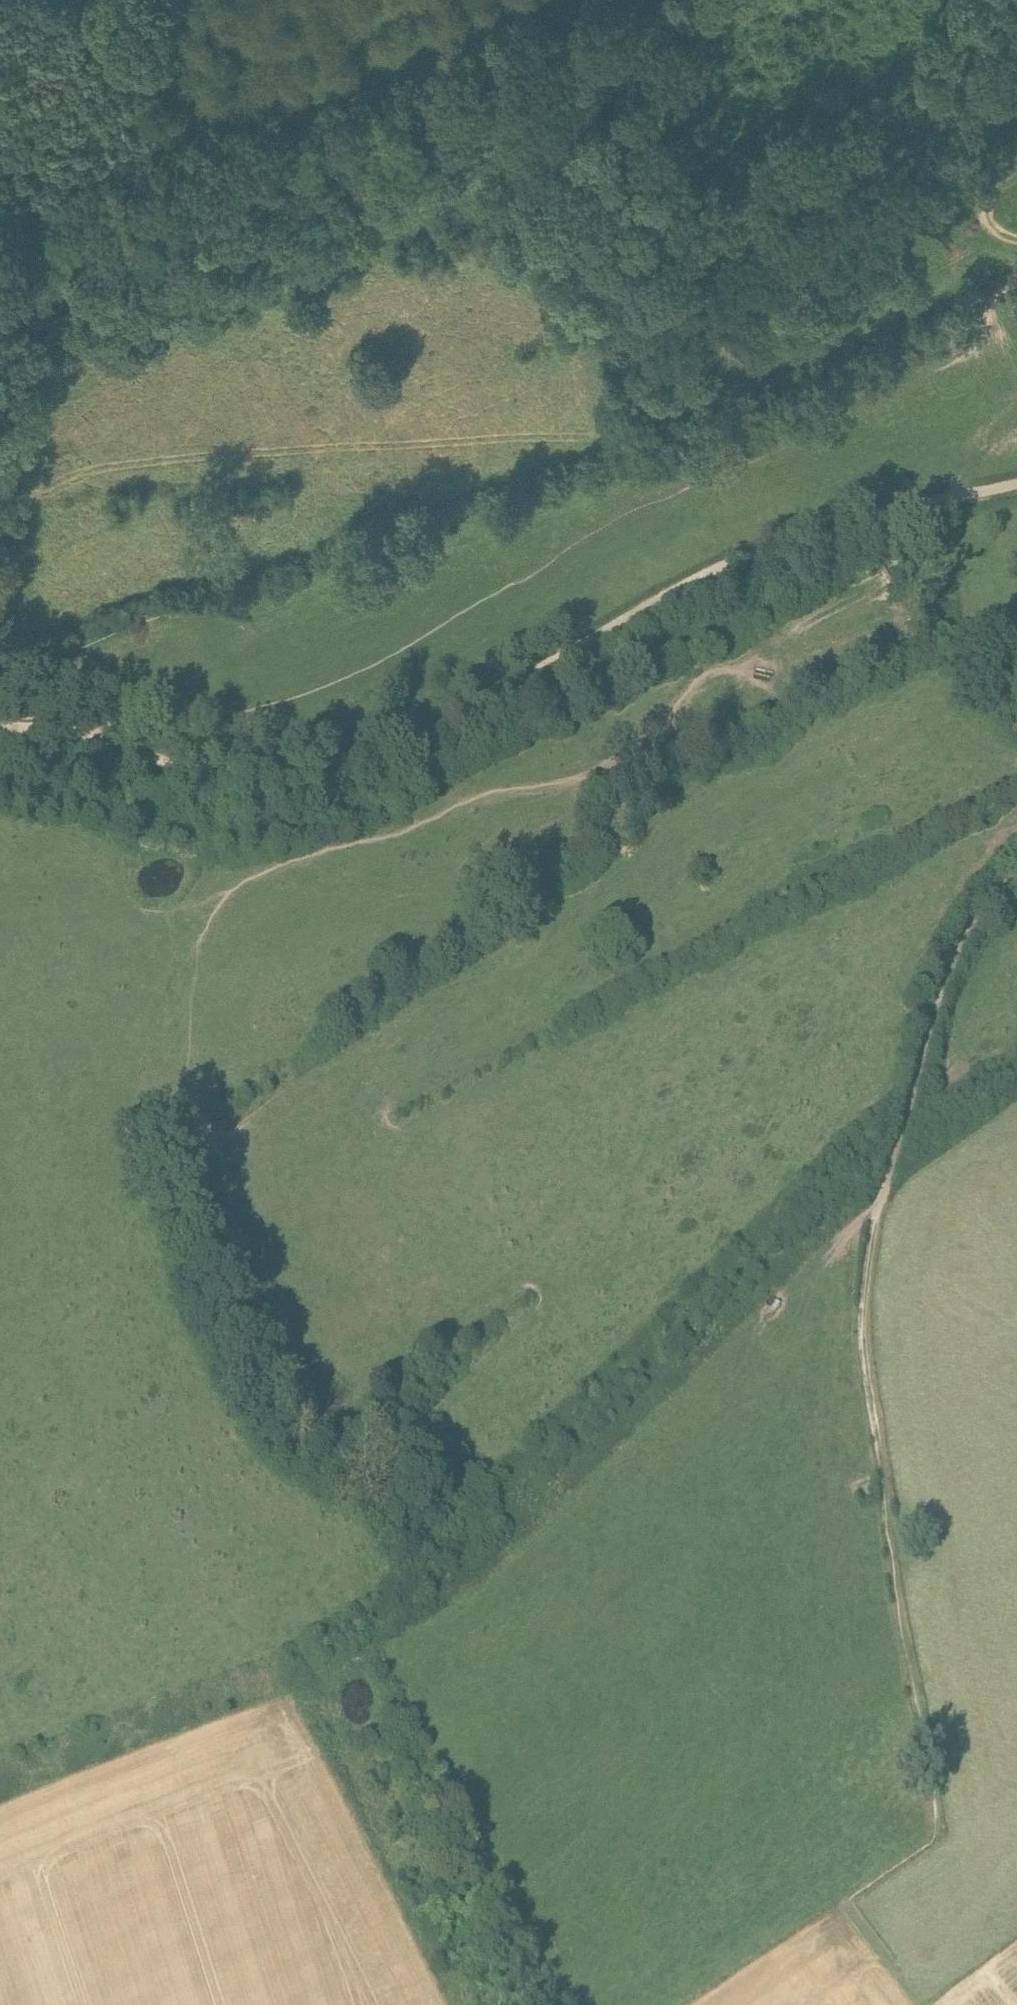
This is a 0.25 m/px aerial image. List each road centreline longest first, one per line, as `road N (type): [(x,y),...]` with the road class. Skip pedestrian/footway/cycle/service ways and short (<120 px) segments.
road 1 (track): [(0,729),(71,732),(194,768),(306,771),(423,728),(714,568),(940,499)]
road 2 (track): [(889,1544),(862,1339),(876,1213),(961,942),(1016,874)]
road 3 (track): [(0,224),(150,163),(644,0)]
road 4 (track): [(655,439),(546,470),(472,480),(289,481),(0,497)]
road 5 (track): [(1016,694),(930,608),(904,548),(940,499)]

